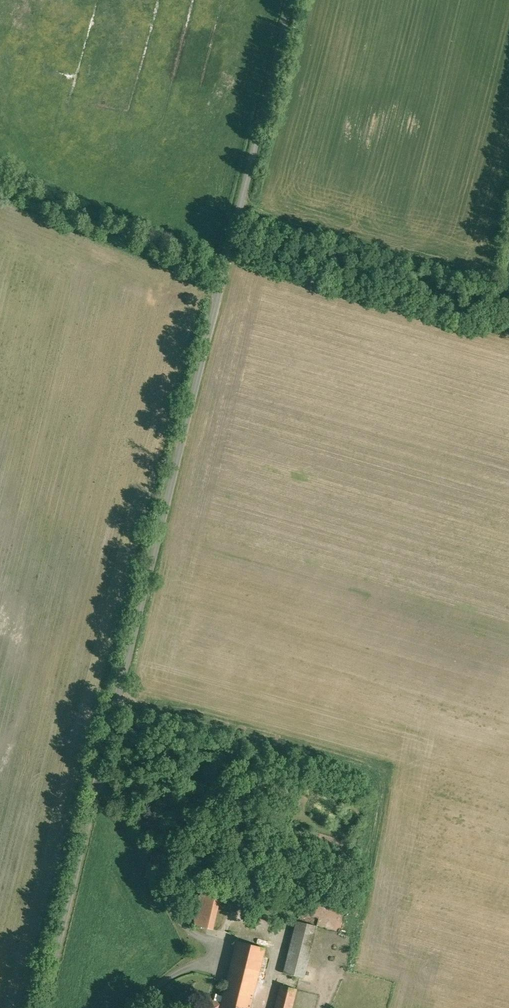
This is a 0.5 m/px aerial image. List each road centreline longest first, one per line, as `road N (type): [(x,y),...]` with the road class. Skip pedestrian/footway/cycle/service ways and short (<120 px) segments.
road 1 (unclassified): [(295,0),(220,270),(39,1007)]
road 2 (track): [(220,270),(0,177)]

